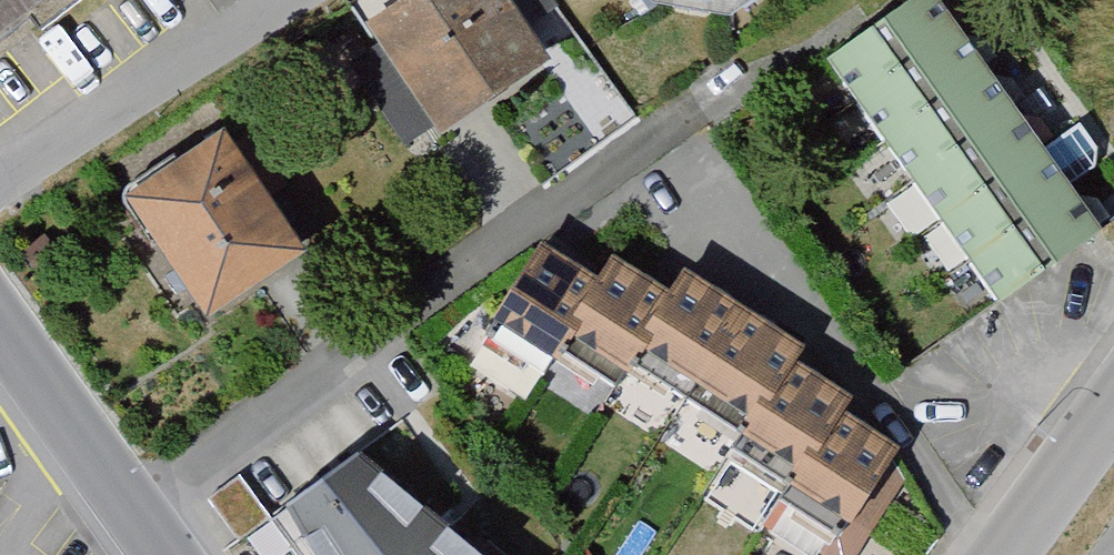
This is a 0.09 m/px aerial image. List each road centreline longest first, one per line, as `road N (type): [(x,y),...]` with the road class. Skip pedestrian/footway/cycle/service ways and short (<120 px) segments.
road 1 (unclassified): [(0,311),(167,554)]
road 2 (unclassified): [(1006,554),(1113,407)]

